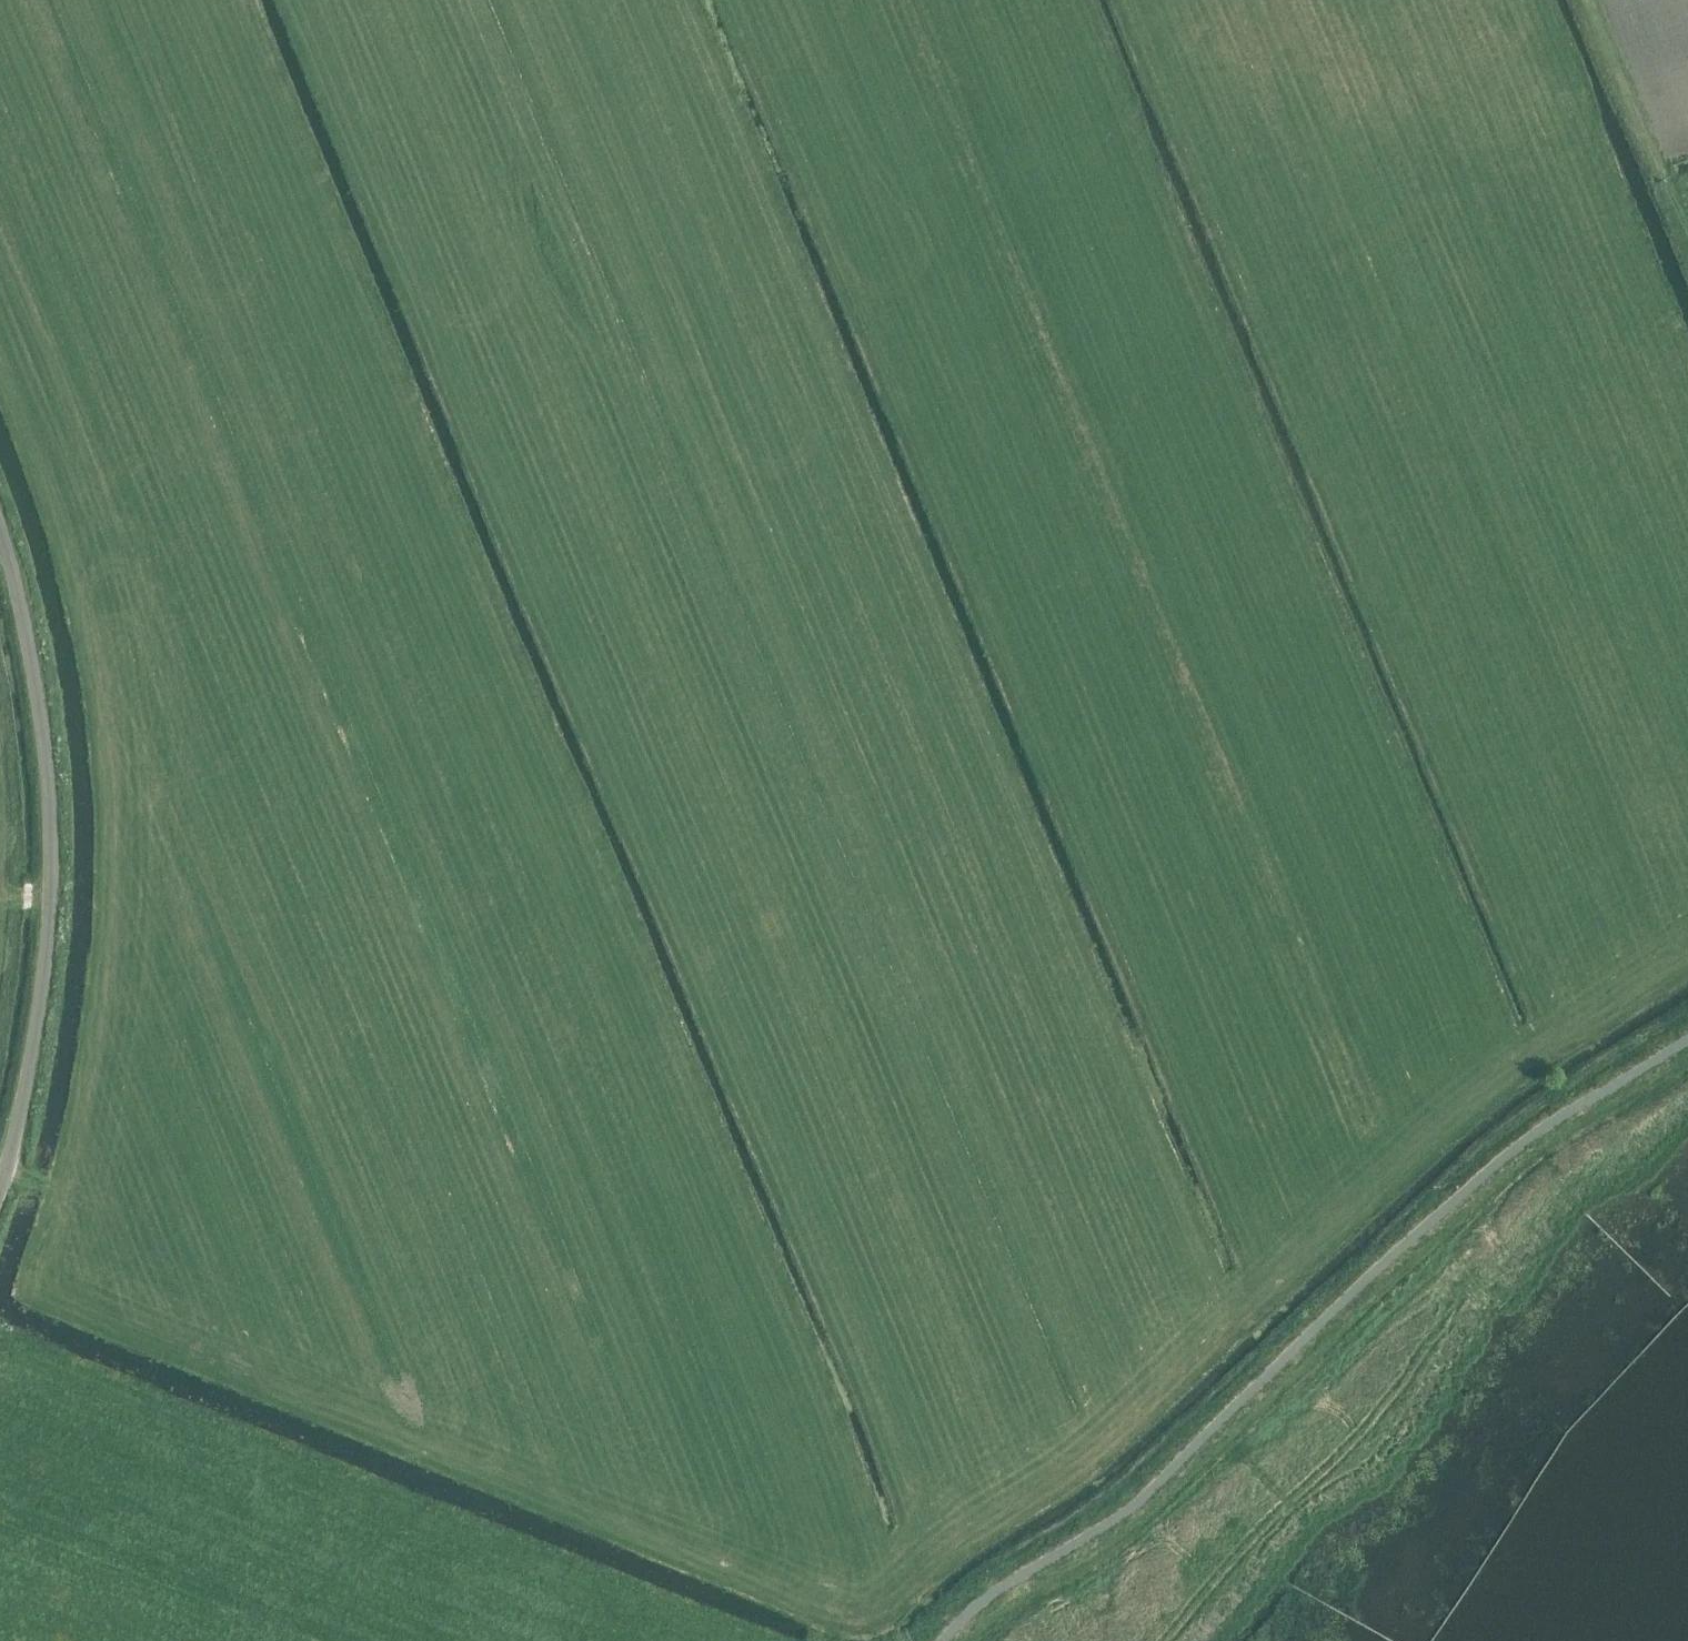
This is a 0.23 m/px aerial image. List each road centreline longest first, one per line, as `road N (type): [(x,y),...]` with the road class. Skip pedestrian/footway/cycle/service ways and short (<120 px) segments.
road 1 (unclassified): [(0,1183),(31,1082),(47,960),(49,778),(26,613),(0,526)]

